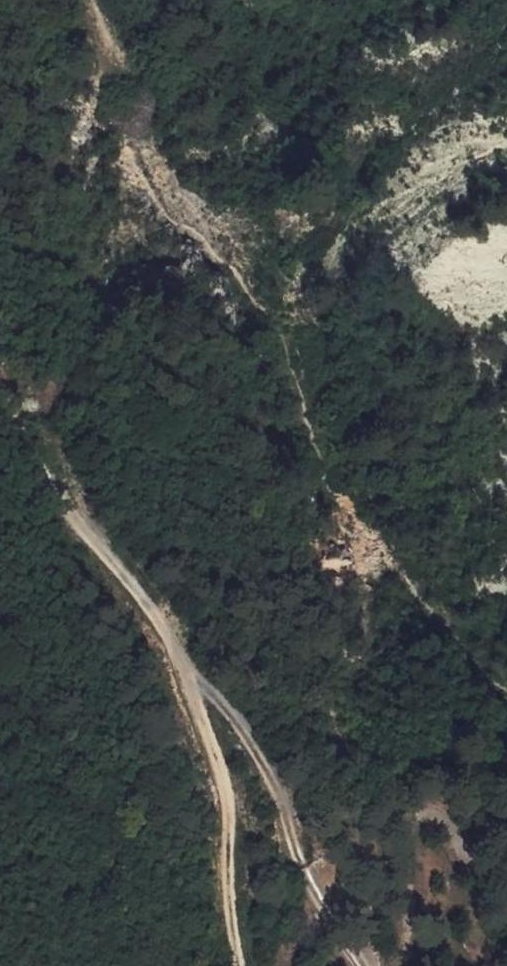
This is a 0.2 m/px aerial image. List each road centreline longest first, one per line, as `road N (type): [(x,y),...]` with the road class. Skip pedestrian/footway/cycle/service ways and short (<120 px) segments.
road 1 (track): [(95,0),(135,145),(165,216),(203,235),(280,321),(353,541),(506,694)]
road 2 (track): [(239,965),(230,921),(230,809),(188,674),(167,632),(77,519),(0,370)]
road 3 (track): [(188,674),(242,730),(302,868),(361,965)]

